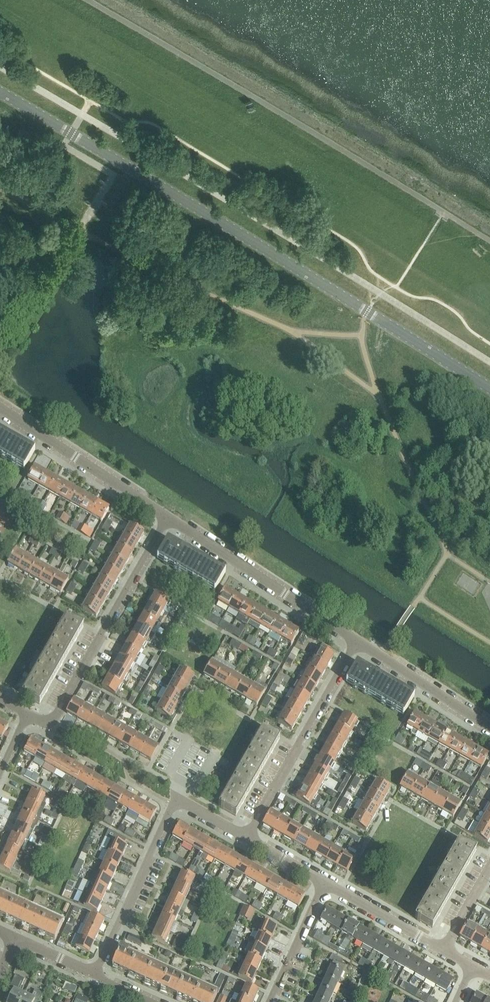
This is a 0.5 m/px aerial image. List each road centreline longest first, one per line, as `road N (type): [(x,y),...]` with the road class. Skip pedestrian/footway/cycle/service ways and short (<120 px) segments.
road 1 (secondary): [(489,388),(0,90)]
road 2 (residential): [(246,838),(174,803),(94,975)]
road 3 (residential): [(168,517),(48,726),(26,715)]
road 4 (residential): [(356,641),(246,838)]
road 5 (residential): [(356,641),(168,517)]
road 6 (residential): [(168,517),(0,408)]
road 7 (residential): [(489,728),(356,641)]
road 8 (residential): [(444,950),(323,882)]
road 9 (residential): [(269,1001),(323,882)]

